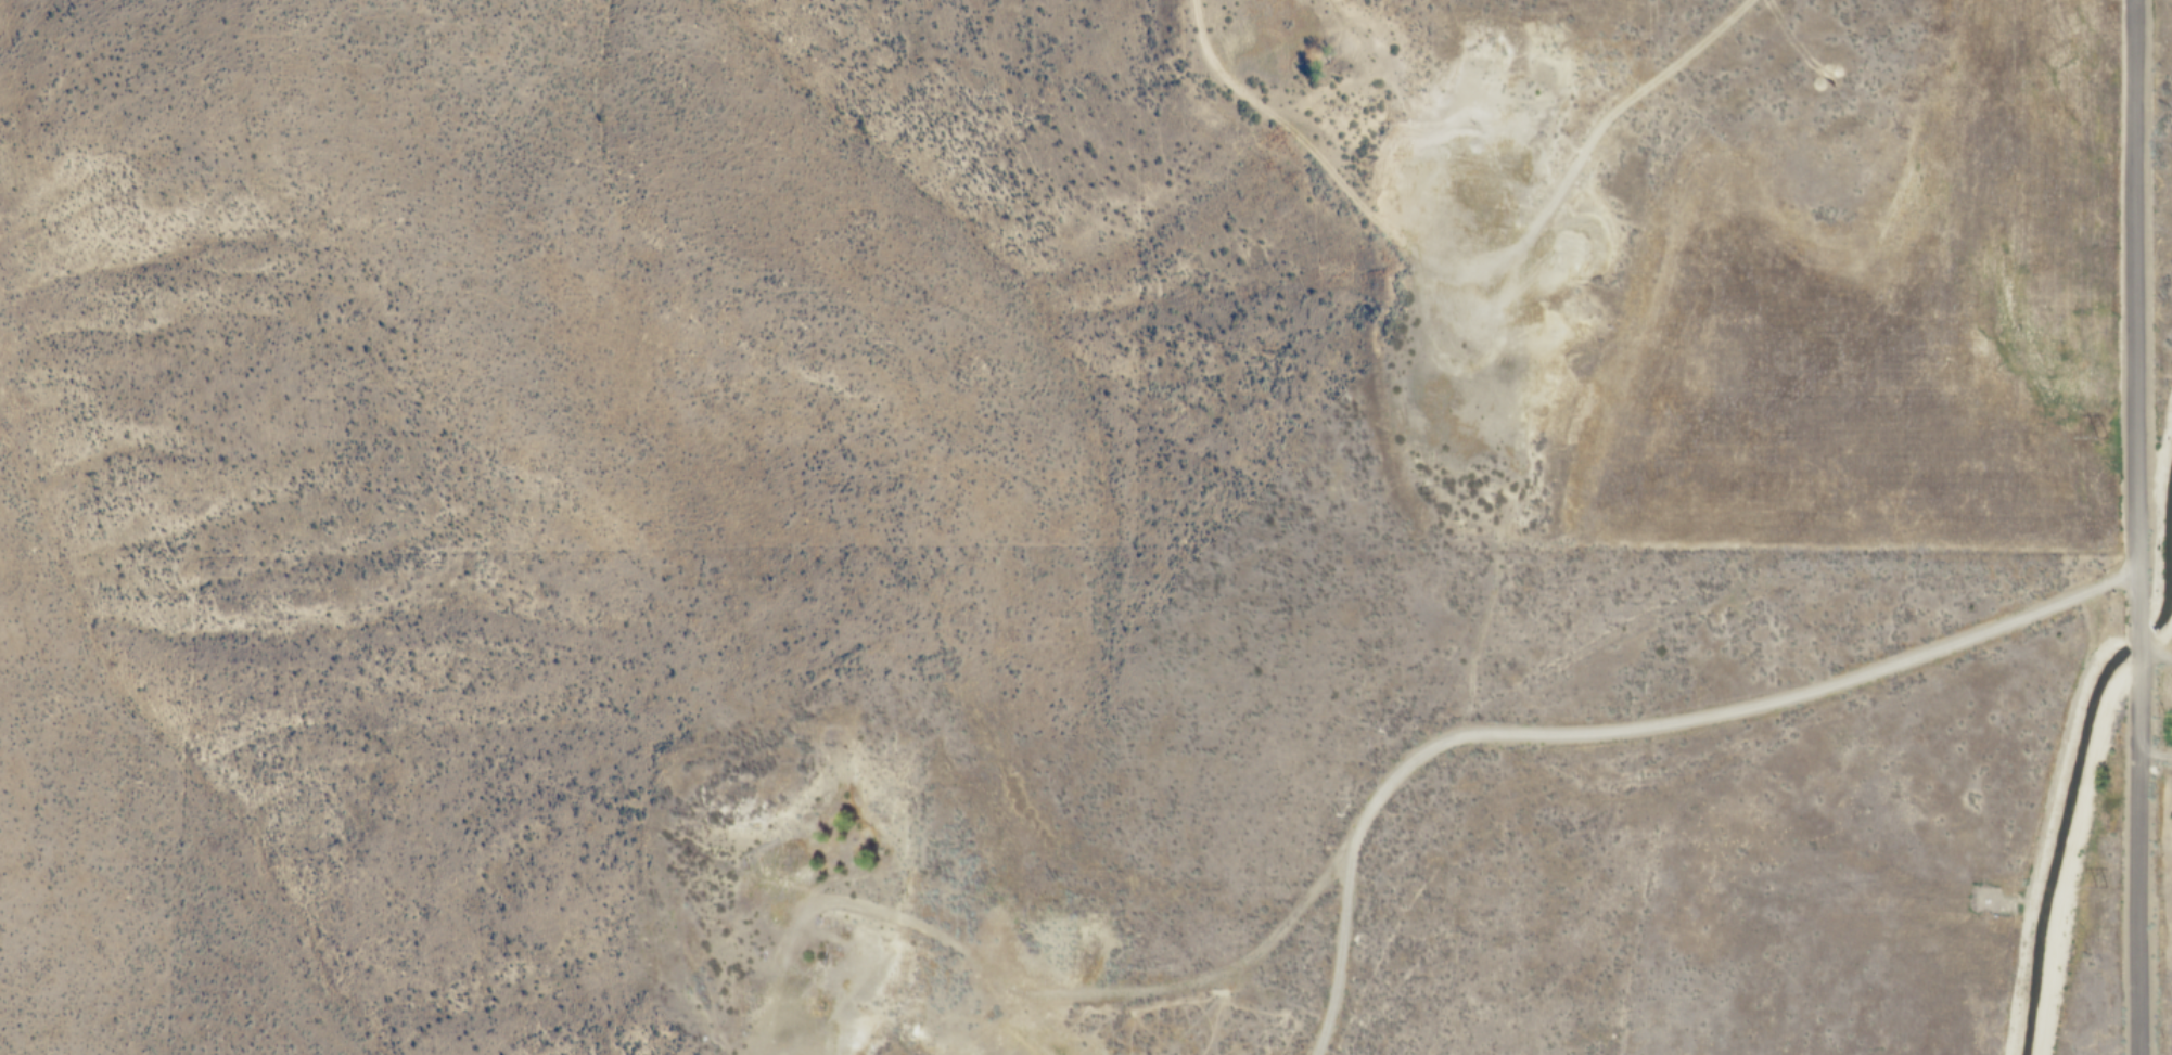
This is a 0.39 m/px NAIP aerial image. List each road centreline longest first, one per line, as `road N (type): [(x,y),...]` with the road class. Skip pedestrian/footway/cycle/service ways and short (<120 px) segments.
road 1 (residential): [(2139,1054),(2127,0)]

